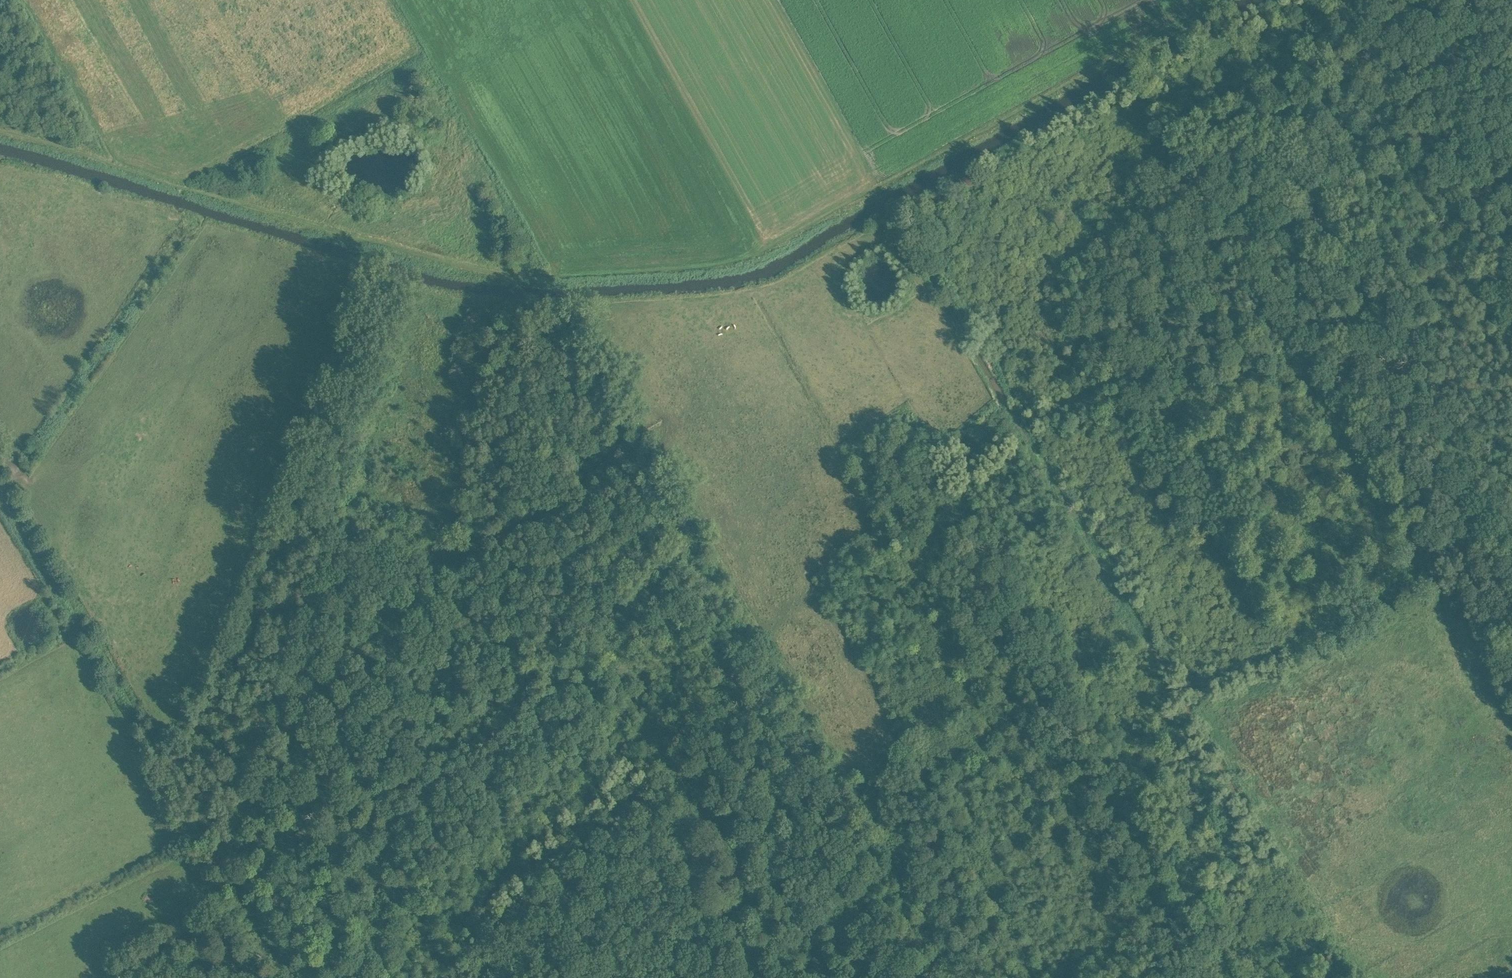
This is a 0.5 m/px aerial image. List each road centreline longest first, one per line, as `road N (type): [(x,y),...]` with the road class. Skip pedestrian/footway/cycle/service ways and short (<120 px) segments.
road 1 (track): [(0,472),(296,977)]

